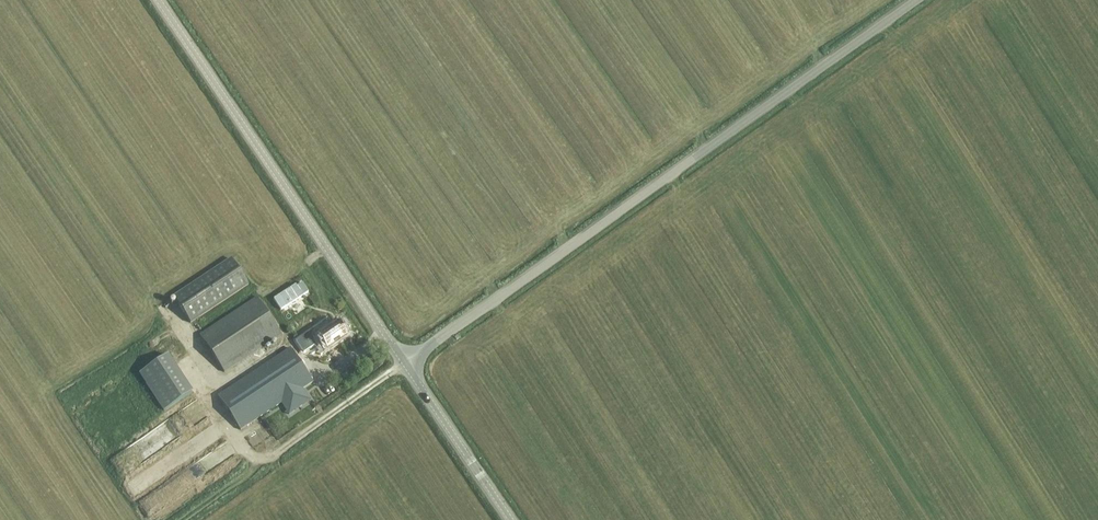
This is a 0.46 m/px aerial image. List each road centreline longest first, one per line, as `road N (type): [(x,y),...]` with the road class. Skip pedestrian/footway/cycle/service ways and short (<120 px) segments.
road 1 (unclassified): [(405,359),(911,0)]
road 2 (unclassified): [(405,359),(160,0)]
road 3 (unclassified): [(514,519),(405,359)]

